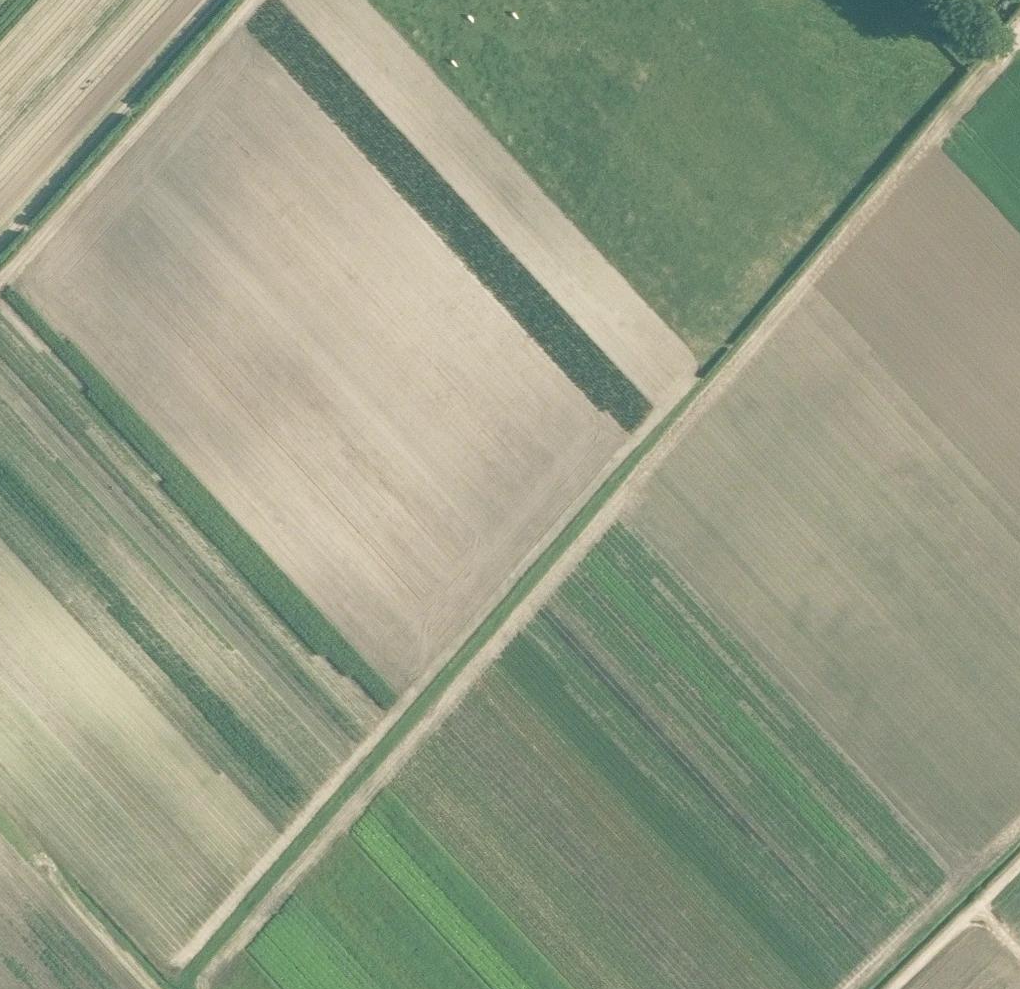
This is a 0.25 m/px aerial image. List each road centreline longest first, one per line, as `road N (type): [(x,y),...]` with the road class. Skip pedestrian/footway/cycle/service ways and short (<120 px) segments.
road 1 (track): [(1019,864),(892,988)]

